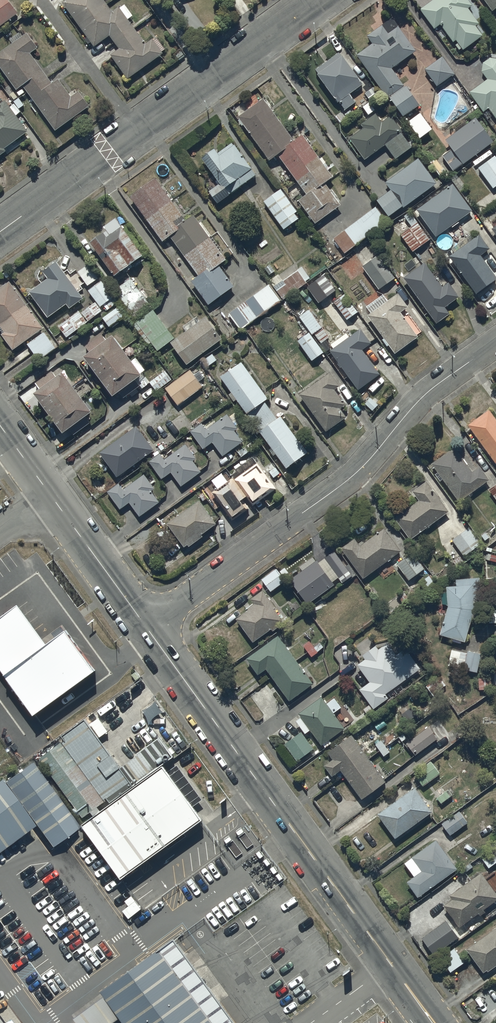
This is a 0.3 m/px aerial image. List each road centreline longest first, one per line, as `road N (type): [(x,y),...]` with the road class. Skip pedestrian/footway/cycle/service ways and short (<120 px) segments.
road 1 (tertiary): [(146,626),(434,1022)]
road 2 (residential): [(495,342),(419,400),(345,483),(146,626)]
road 3 (residential): [(320,0),(0,232)]
road 4 (tertiary): [(0,425),(146,626)]

